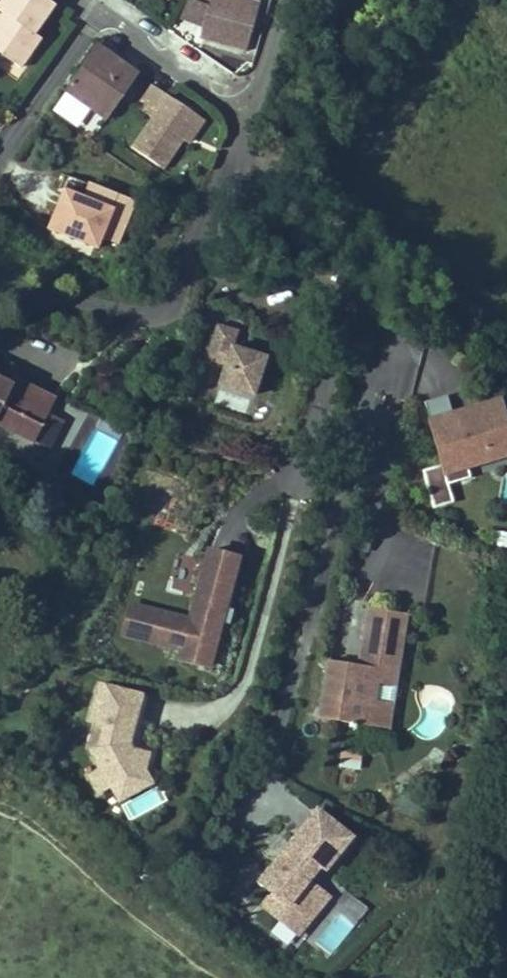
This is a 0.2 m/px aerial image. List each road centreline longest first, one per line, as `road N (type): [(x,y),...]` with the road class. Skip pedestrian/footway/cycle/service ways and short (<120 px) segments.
road 1 (residential): [(112,0),(250,113),(292,0)]
road 2 (residential): [(0,141),(93,0)]

